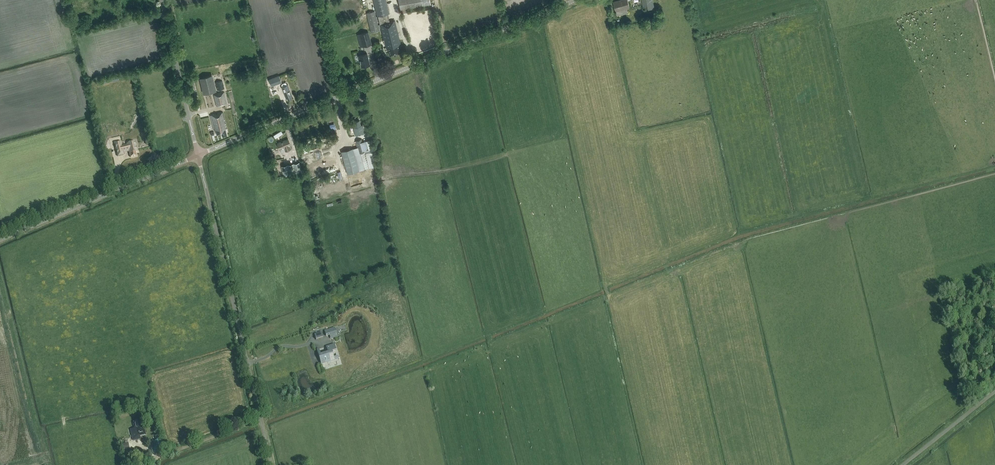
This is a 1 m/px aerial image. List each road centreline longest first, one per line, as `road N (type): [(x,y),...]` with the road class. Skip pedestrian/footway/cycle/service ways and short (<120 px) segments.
road 1 (tertiary): [(199,155),(574,0)]
road 2 (unclassified): [(272,464),(199,155)]
road 3 (tertiary): [(0,241),(199,155)]
road 4 (unclassified): [(199,155),(162,0)]

